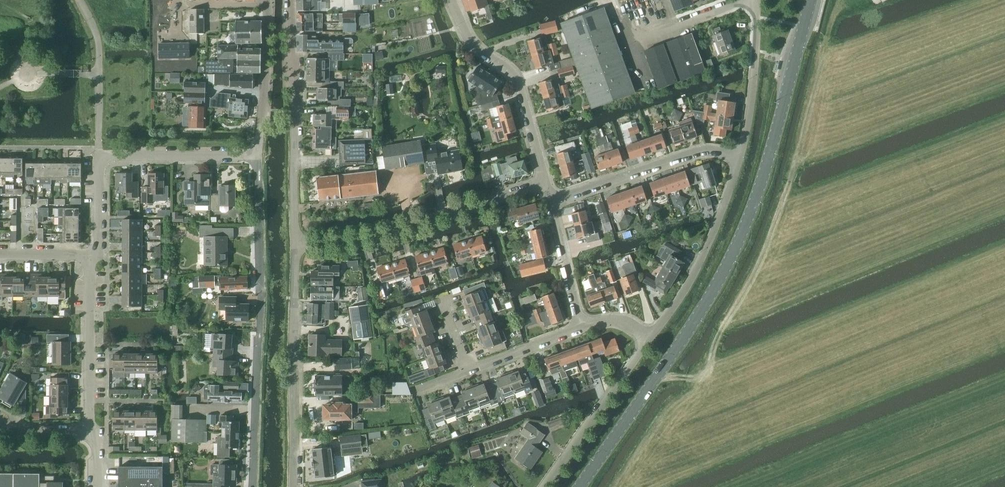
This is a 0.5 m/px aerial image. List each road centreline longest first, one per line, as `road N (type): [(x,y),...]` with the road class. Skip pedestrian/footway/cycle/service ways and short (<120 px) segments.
road 1 (secondary): [(579,486),(681,342),(741,236),(810,0)]
road 2 (residential): [(252,486),(257,157)]
road 3 (residential): [(89,255),(97,244),(99,156),(257,157)]
road 4 (residential): [(297,245),(364,239),(545,188)]
road 5 (residential): [(293,0),(297,245)]
road 6 (residential): [(297,245),(293,486)]
road 7 (residential): [(545,188),(514,73),(471,45),(450,0)]
road 8 (residential): [(647,340),(703,253),(740,158)]
road 9 (residential): [(549,202),(705,150),(740,158)]
road 10 (residential): [(541,486),(647,340)]
road 11 (residential): [(92,434),(89,255)]
road 12 (residential): [(740,158),(755,1)]
road 13 (residential): [(257,157),(267,0)]
road 14 (residential): [(628,44),(755,1)]
road 15 (residential): [(582,328),(549,202)]
road 16 (residential): [(469,371),(582,328)]

